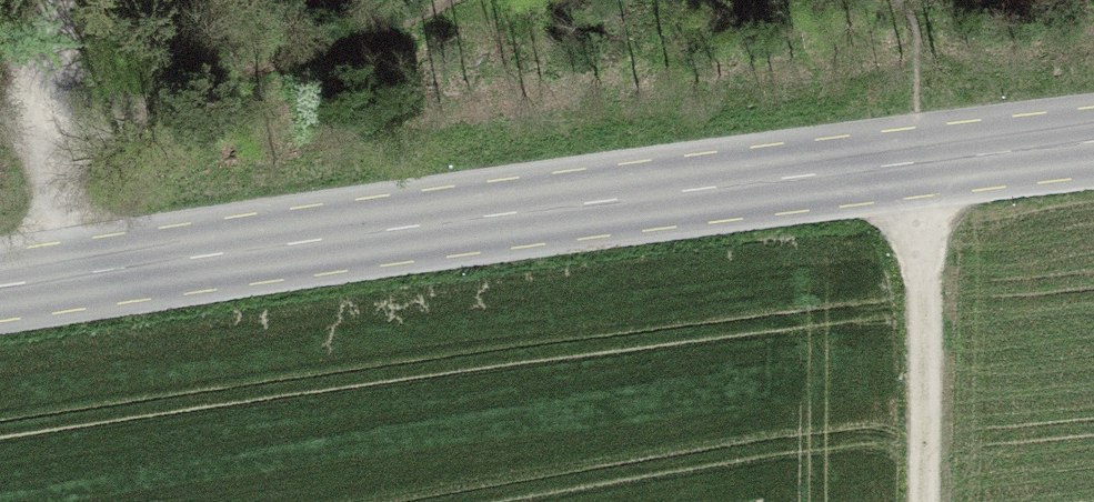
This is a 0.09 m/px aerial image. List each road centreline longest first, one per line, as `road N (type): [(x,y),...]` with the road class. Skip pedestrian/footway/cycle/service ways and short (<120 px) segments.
road 1 (tertiary): [(0,289),(410,227),(1093,143)]
road 2 (track): [(925,161),(918,501)]
road 3 (track): [(49,282),(52,0)]

